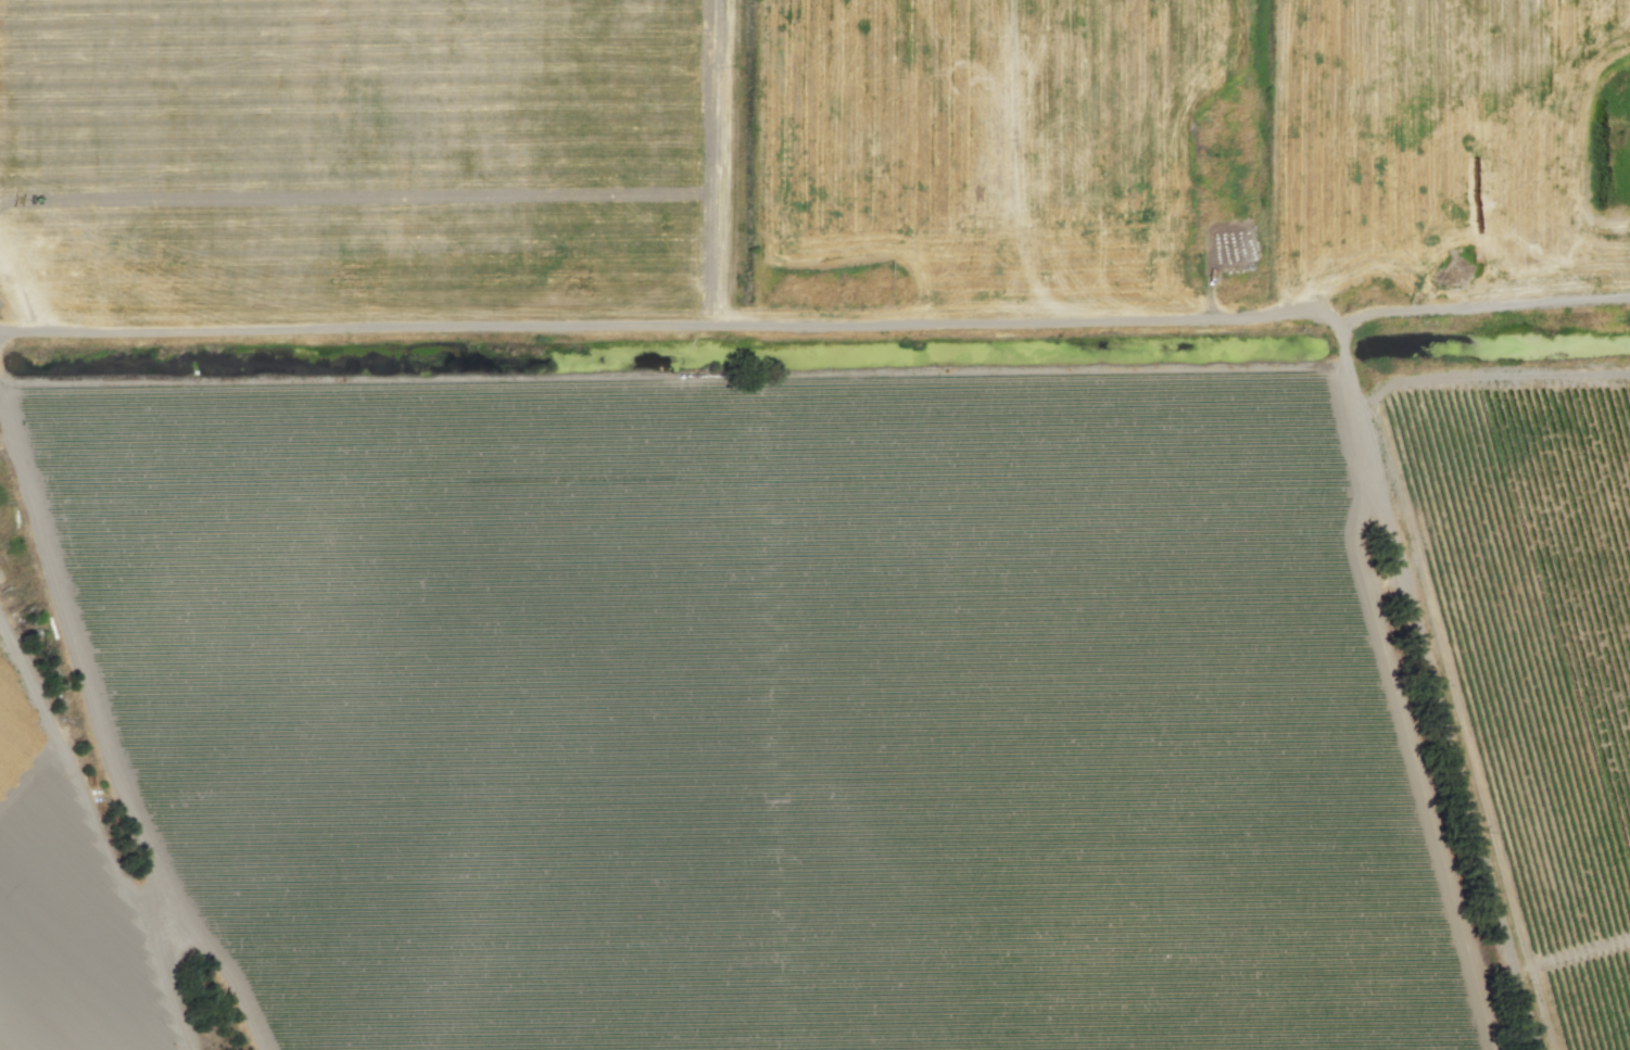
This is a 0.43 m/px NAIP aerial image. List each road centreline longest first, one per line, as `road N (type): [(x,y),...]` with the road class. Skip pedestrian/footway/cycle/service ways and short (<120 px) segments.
road 1 (residential): [(1331,326),(1538,1049)]

